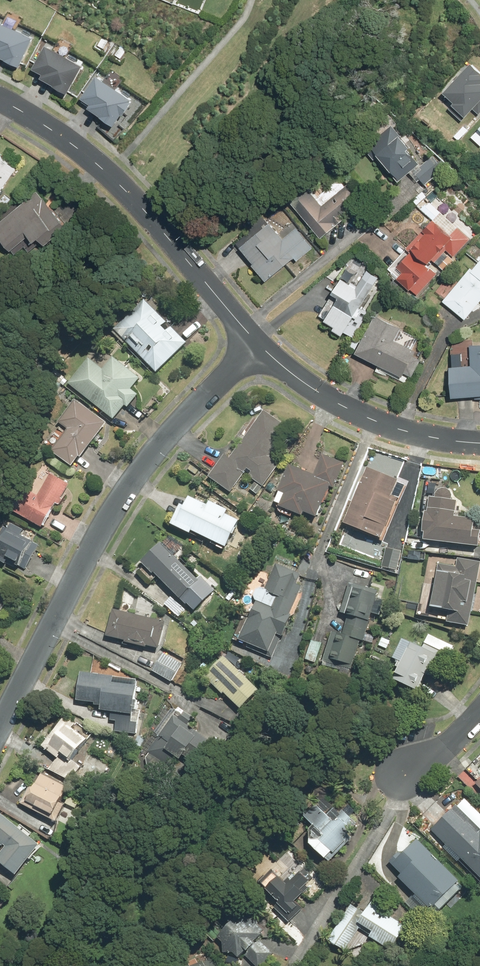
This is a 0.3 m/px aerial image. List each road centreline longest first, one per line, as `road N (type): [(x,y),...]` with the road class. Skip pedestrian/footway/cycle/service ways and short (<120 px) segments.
road 1 (residential): [(0,728),(144,466),(257,341)]
road 2 (residential): [(257,341),(110,174),(0,99)]
road 3 (residential): [(479,441),(413,432),(347,406),(257,341)]

